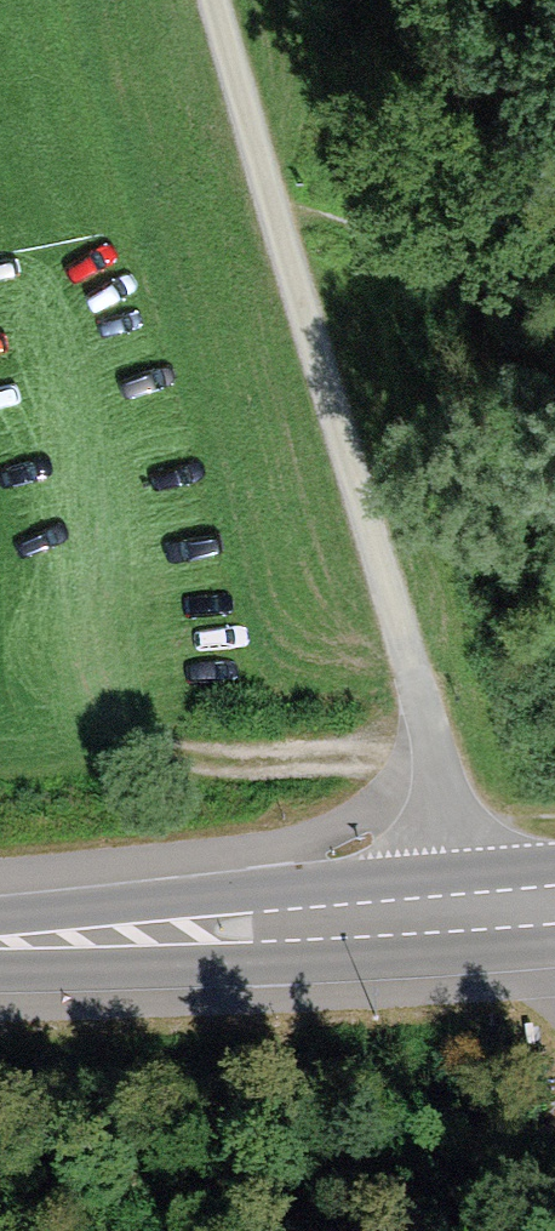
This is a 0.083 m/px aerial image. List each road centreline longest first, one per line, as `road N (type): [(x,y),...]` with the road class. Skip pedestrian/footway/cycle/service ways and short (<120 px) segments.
road 1 (track): [(292,216),(472,936)]
road 2 (secondary): [(554,929),(0,946)]
road 3 (track): [(236,0),(292,216)]

